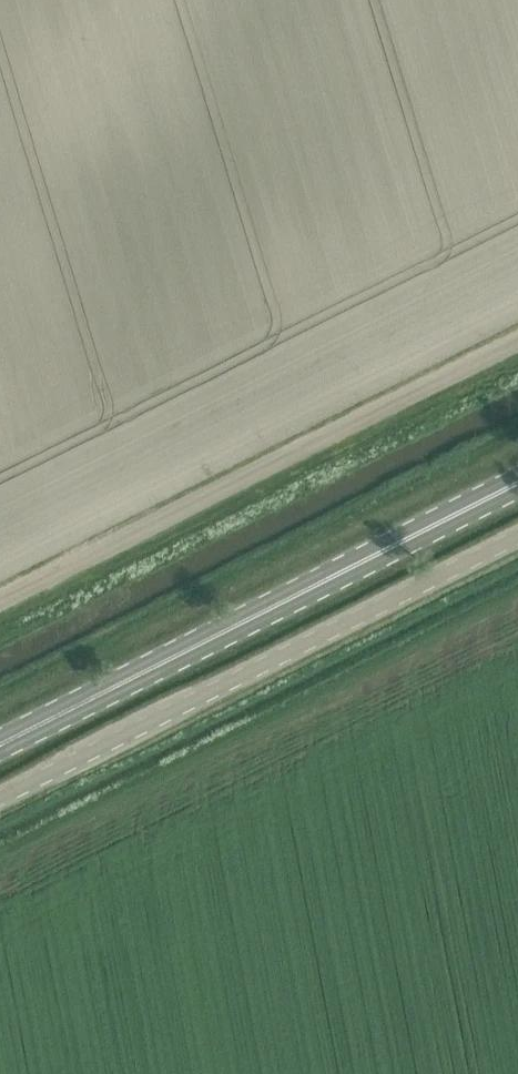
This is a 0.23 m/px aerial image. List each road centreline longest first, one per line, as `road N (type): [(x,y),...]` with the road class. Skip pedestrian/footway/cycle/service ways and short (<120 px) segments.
road 1 (unclassified): [(0,799),(517,535)]
road 2 (unclassified): [(0,599),(517,339)]
road 3 (primary): [(0,742),(517,482)]

